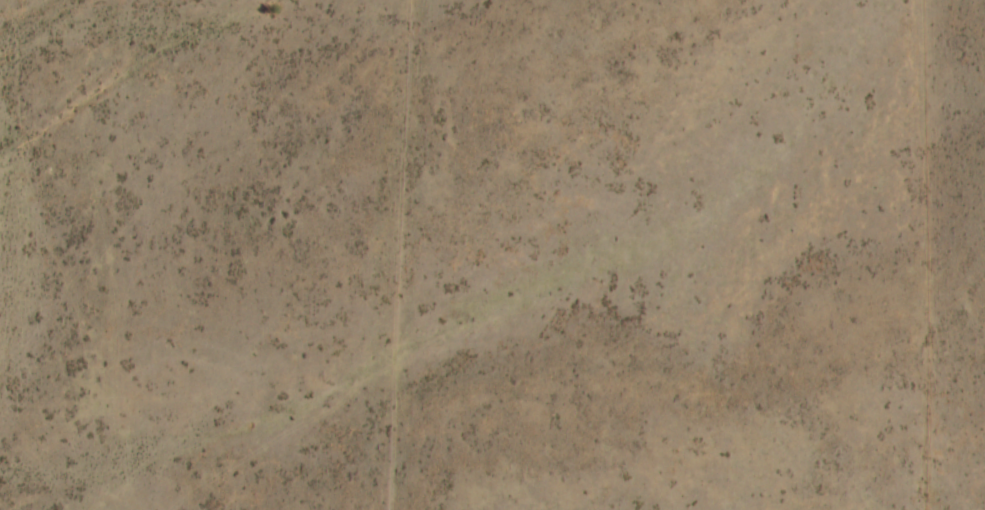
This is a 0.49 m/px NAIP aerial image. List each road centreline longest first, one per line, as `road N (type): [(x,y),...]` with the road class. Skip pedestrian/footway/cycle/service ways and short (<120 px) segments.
road 1 (track): [(135,0),(0,112)]
road 2 (track): [(984,156),(983,0)]

